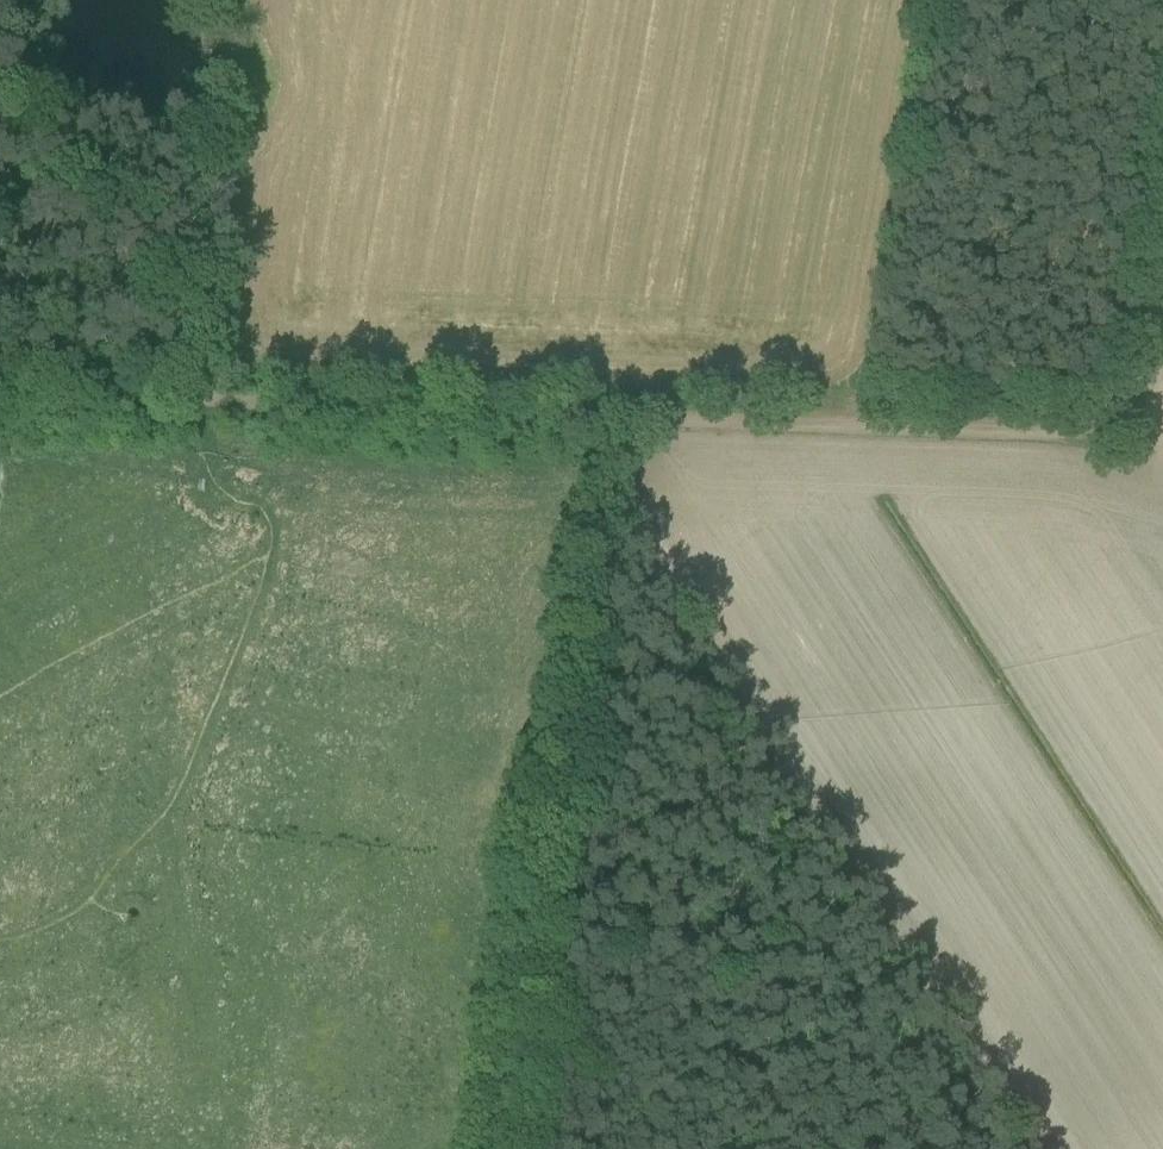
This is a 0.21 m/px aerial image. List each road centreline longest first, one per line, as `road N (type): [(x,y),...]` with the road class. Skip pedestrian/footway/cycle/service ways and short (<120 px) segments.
road 1 (track): [(1162,244),(1135,369),(1119,399),(1074,427),(668,422),(627,413),(0,392)]

